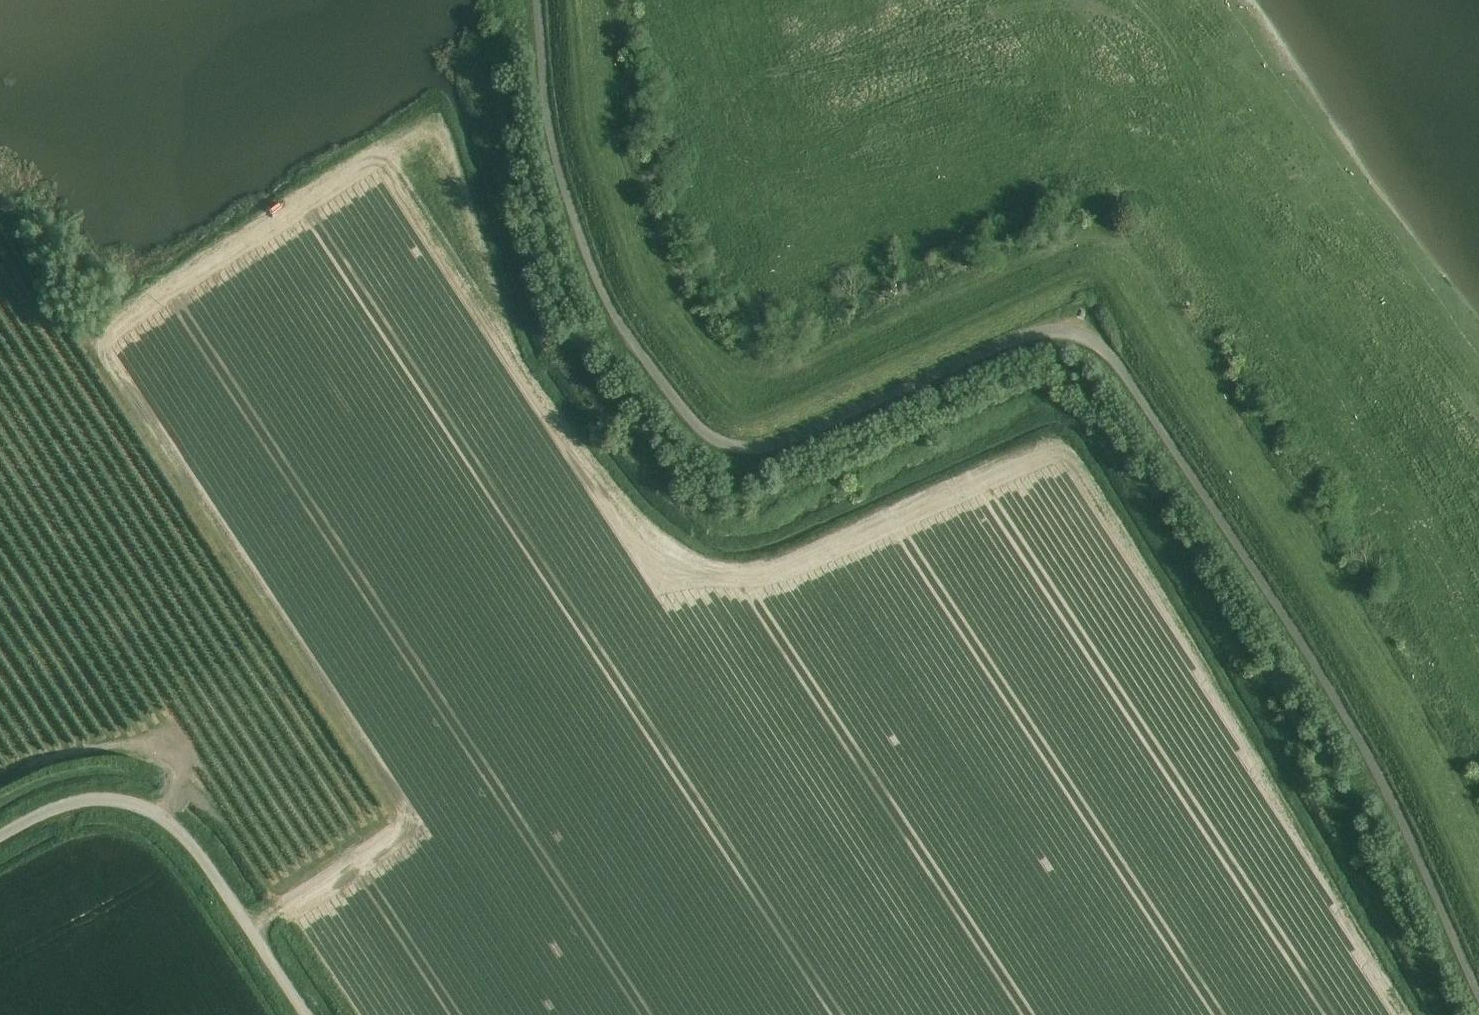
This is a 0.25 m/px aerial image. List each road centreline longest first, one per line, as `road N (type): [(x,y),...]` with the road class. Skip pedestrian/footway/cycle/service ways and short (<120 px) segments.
road 1 (unclassified): [(542,0),(552,134),(600,282),(690,421),(724,442),(782,440),(1051,328),(1095,336),(1364,747),(1478,988)]
road 2 (unclassified): [(306,1014),(206,862),(146,808),(117,800),(64,804),(0,835)]

